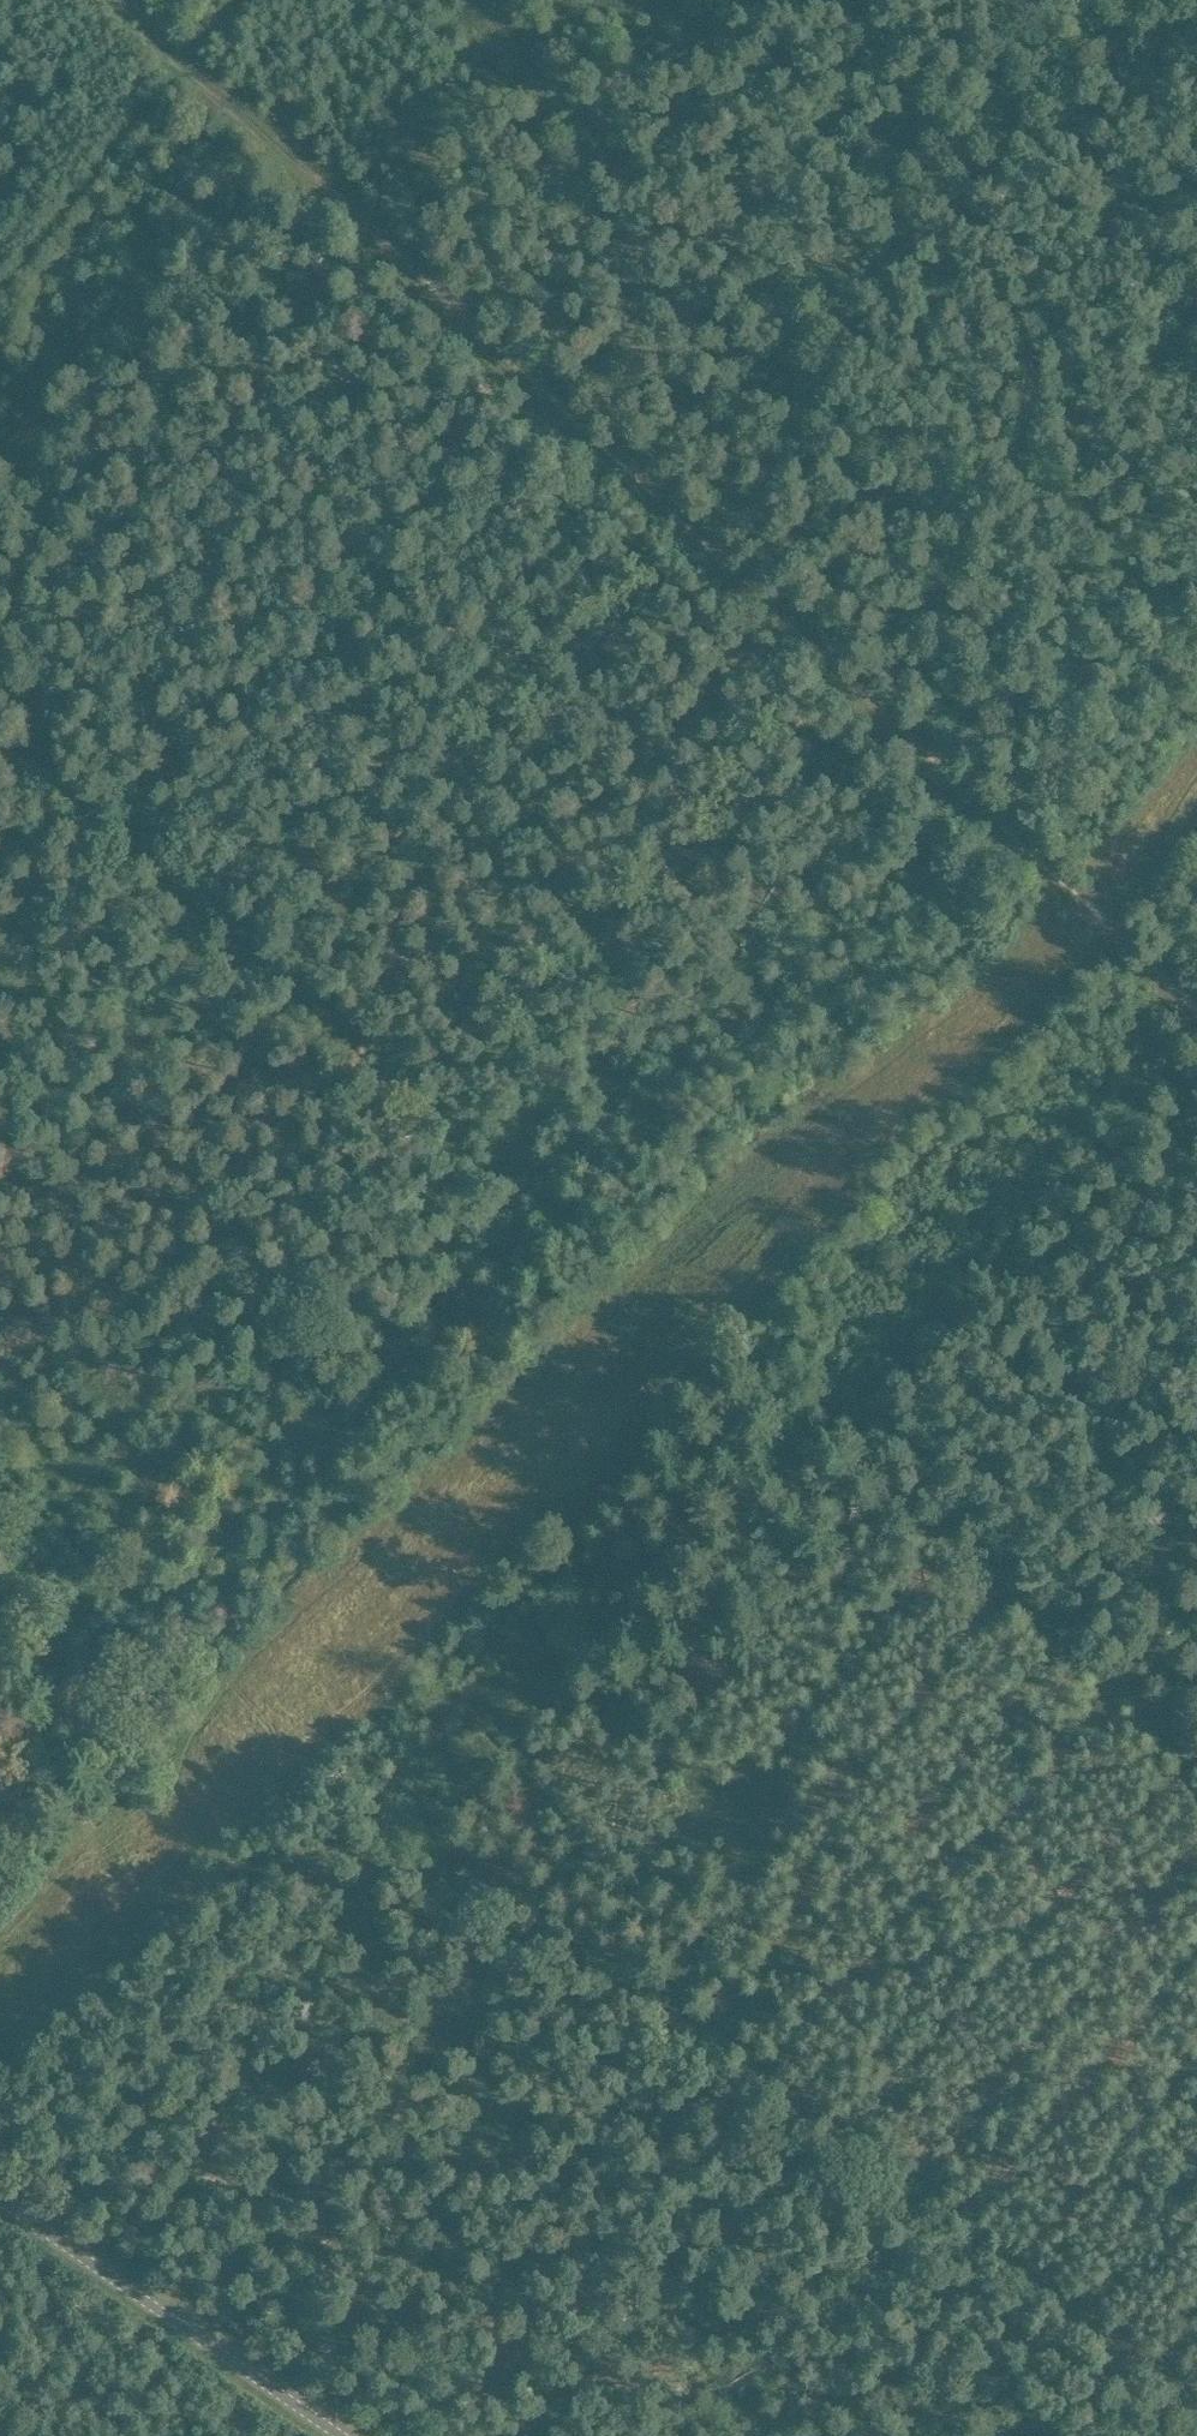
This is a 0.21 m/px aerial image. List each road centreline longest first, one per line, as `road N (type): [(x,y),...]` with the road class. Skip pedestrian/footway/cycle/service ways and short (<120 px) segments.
road 1 (track): [(0,1976),(675,1313),(1196,772)]
road 2 (track): [(98,0),(180,68),(1196,1028)]
road 3 (track): [(638,500),(1112,0)]
road 4 (unclassified): [(342,2435),(0,2199)]

